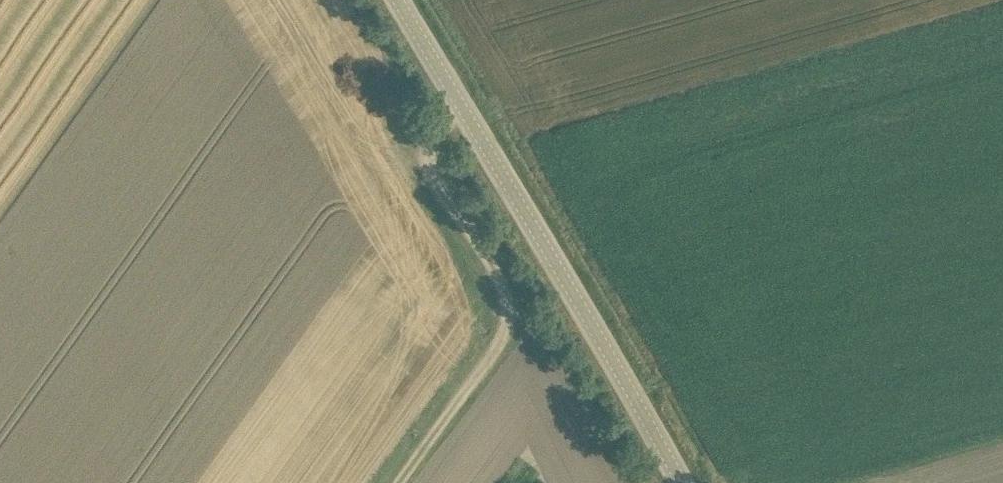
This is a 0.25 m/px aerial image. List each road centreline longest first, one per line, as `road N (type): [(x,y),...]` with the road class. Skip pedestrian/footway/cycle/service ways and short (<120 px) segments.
road 1 (tertiary): [(687,482),(401,0)]
road 2 (track): [(403,482),(513,323),(514,298),(432,153),(470,116)]

